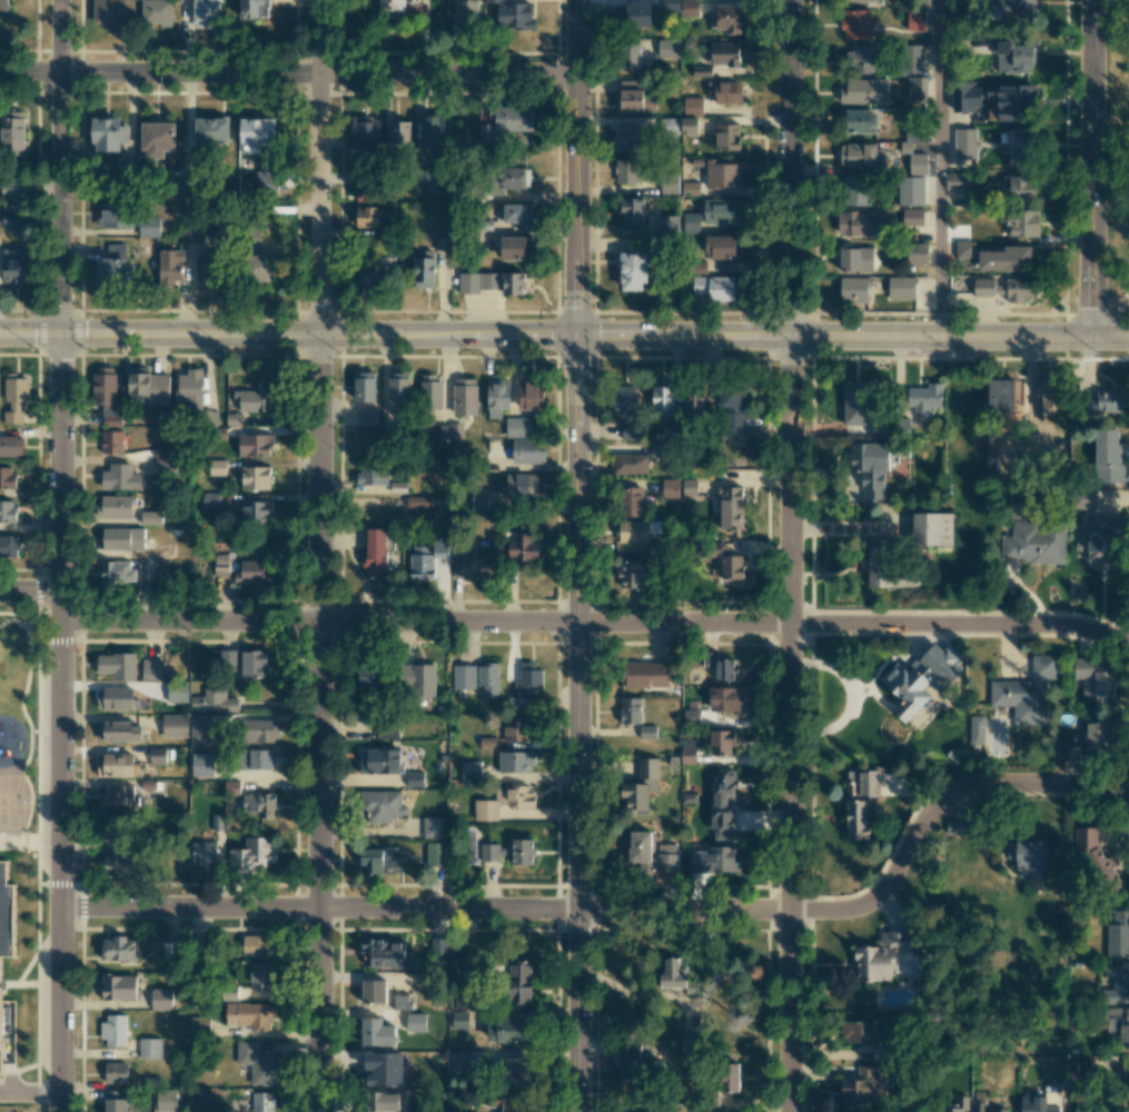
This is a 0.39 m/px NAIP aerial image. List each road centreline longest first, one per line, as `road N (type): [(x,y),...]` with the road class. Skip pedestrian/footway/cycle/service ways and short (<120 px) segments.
road 1 (tertiary): [(577,0),(582,1111)]
road 2 (residential): [(789,0),(790,1111)]
road 3 (residential): [(60,0),(60,1111)]
road 4 (residential): [(317,332),(320,1111)]
road 5 (residential): [(582,907),(849,907),(877,894),(918,820),(942,796),(978,785),(1067,784),(1128,810)]
road 6 (secondary): [(580,334),(0,333)]
road 7 (residential): [(577,72),(0,72)]
road 8 (secondary): [(1128,337),(580,334)]
road 9 (residential): [(581,620),(790,623),(1128,642)]
road 10 (residential): [(582,907),(60,906)]
road 11 (residential): [(581,620),(60,622)]
road 12 (residential): [(1092,0),(1092,337)]
road 13 (residential): [(318,0),(317,332)]

